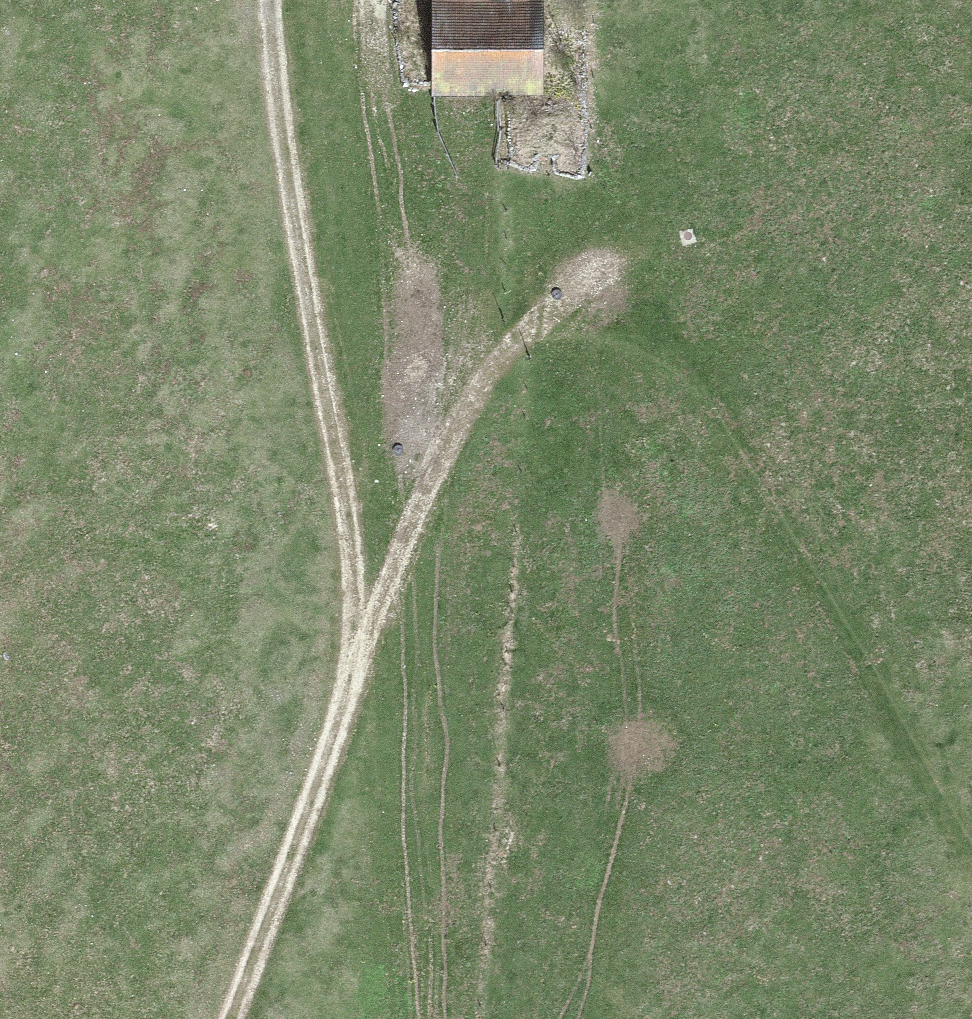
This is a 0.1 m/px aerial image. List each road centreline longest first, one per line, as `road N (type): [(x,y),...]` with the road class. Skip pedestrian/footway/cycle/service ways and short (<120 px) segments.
road 1 (track): [(234,1018),(362,638),(437,458),(518,339),(579,301)]
road 2 (track): [(579,301),(606,790),(576,1018)]
road 3 (track): [(273,0),(362,638)]
road 4 (track): [(579,301),(775,419),(971,767)]

